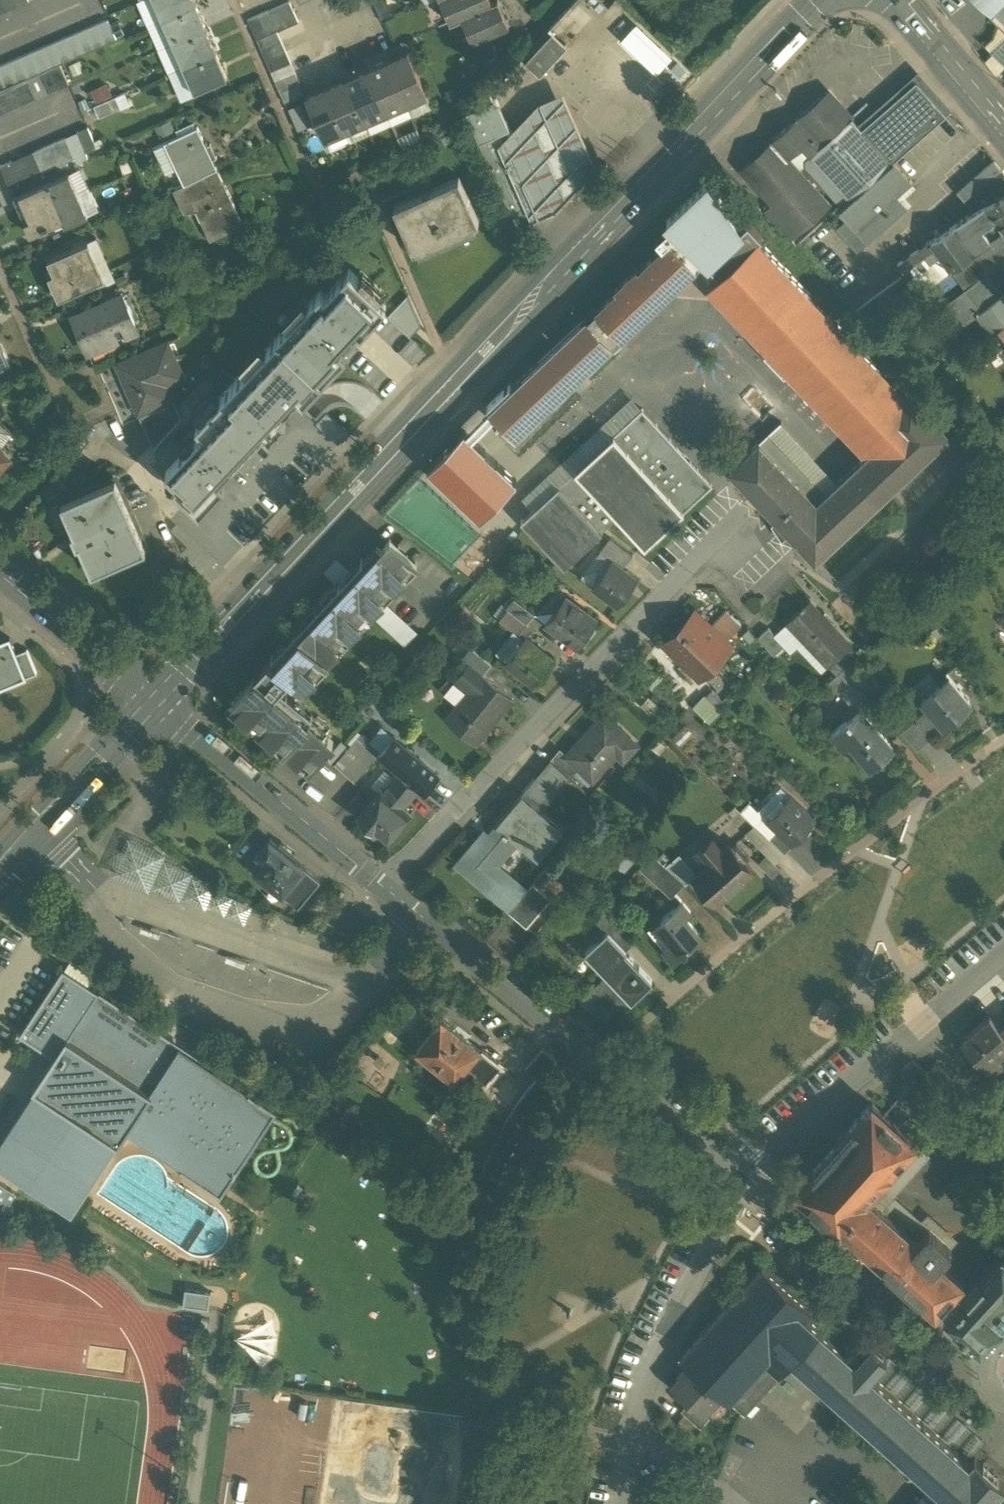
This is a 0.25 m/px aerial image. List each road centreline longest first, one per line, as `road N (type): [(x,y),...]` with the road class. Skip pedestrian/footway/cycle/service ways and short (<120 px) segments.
road 1 (secondary): [(161,700),(817,0)]
road 2 (residential): [(161,700),(749,1189)]
road 3 (residential): [(749,1189),(914,1351),(1003,1426)]
road 4 (unclassified): [(749,1189),(784,1149),(1003,955)]
road 5 (unclassified): [(623,1503),(647,1383),(749,1189)]
road 6 (secondary): [(0,878),(161,700)]
road 7 (residential): [(161,700),(0,566)]
road 8 (tertiary): [(1003,128),(897,0)]

